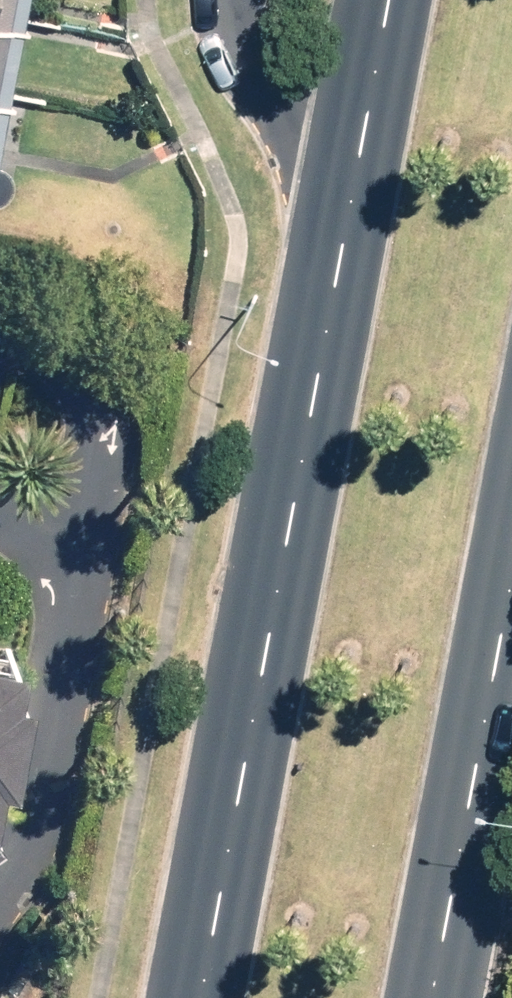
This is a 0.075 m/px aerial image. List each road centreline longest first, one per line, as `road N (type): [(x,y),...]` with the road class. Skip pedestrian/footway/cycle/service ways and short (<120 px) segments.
road 1 (primary): [(181,997),(350,159)]
road 2 (primary): [(511,459),(409,997)]
road 3 (residential): [(350,159),(249,50),(228,0)]
road 4 (primary): [(350,159),(380,0)]

